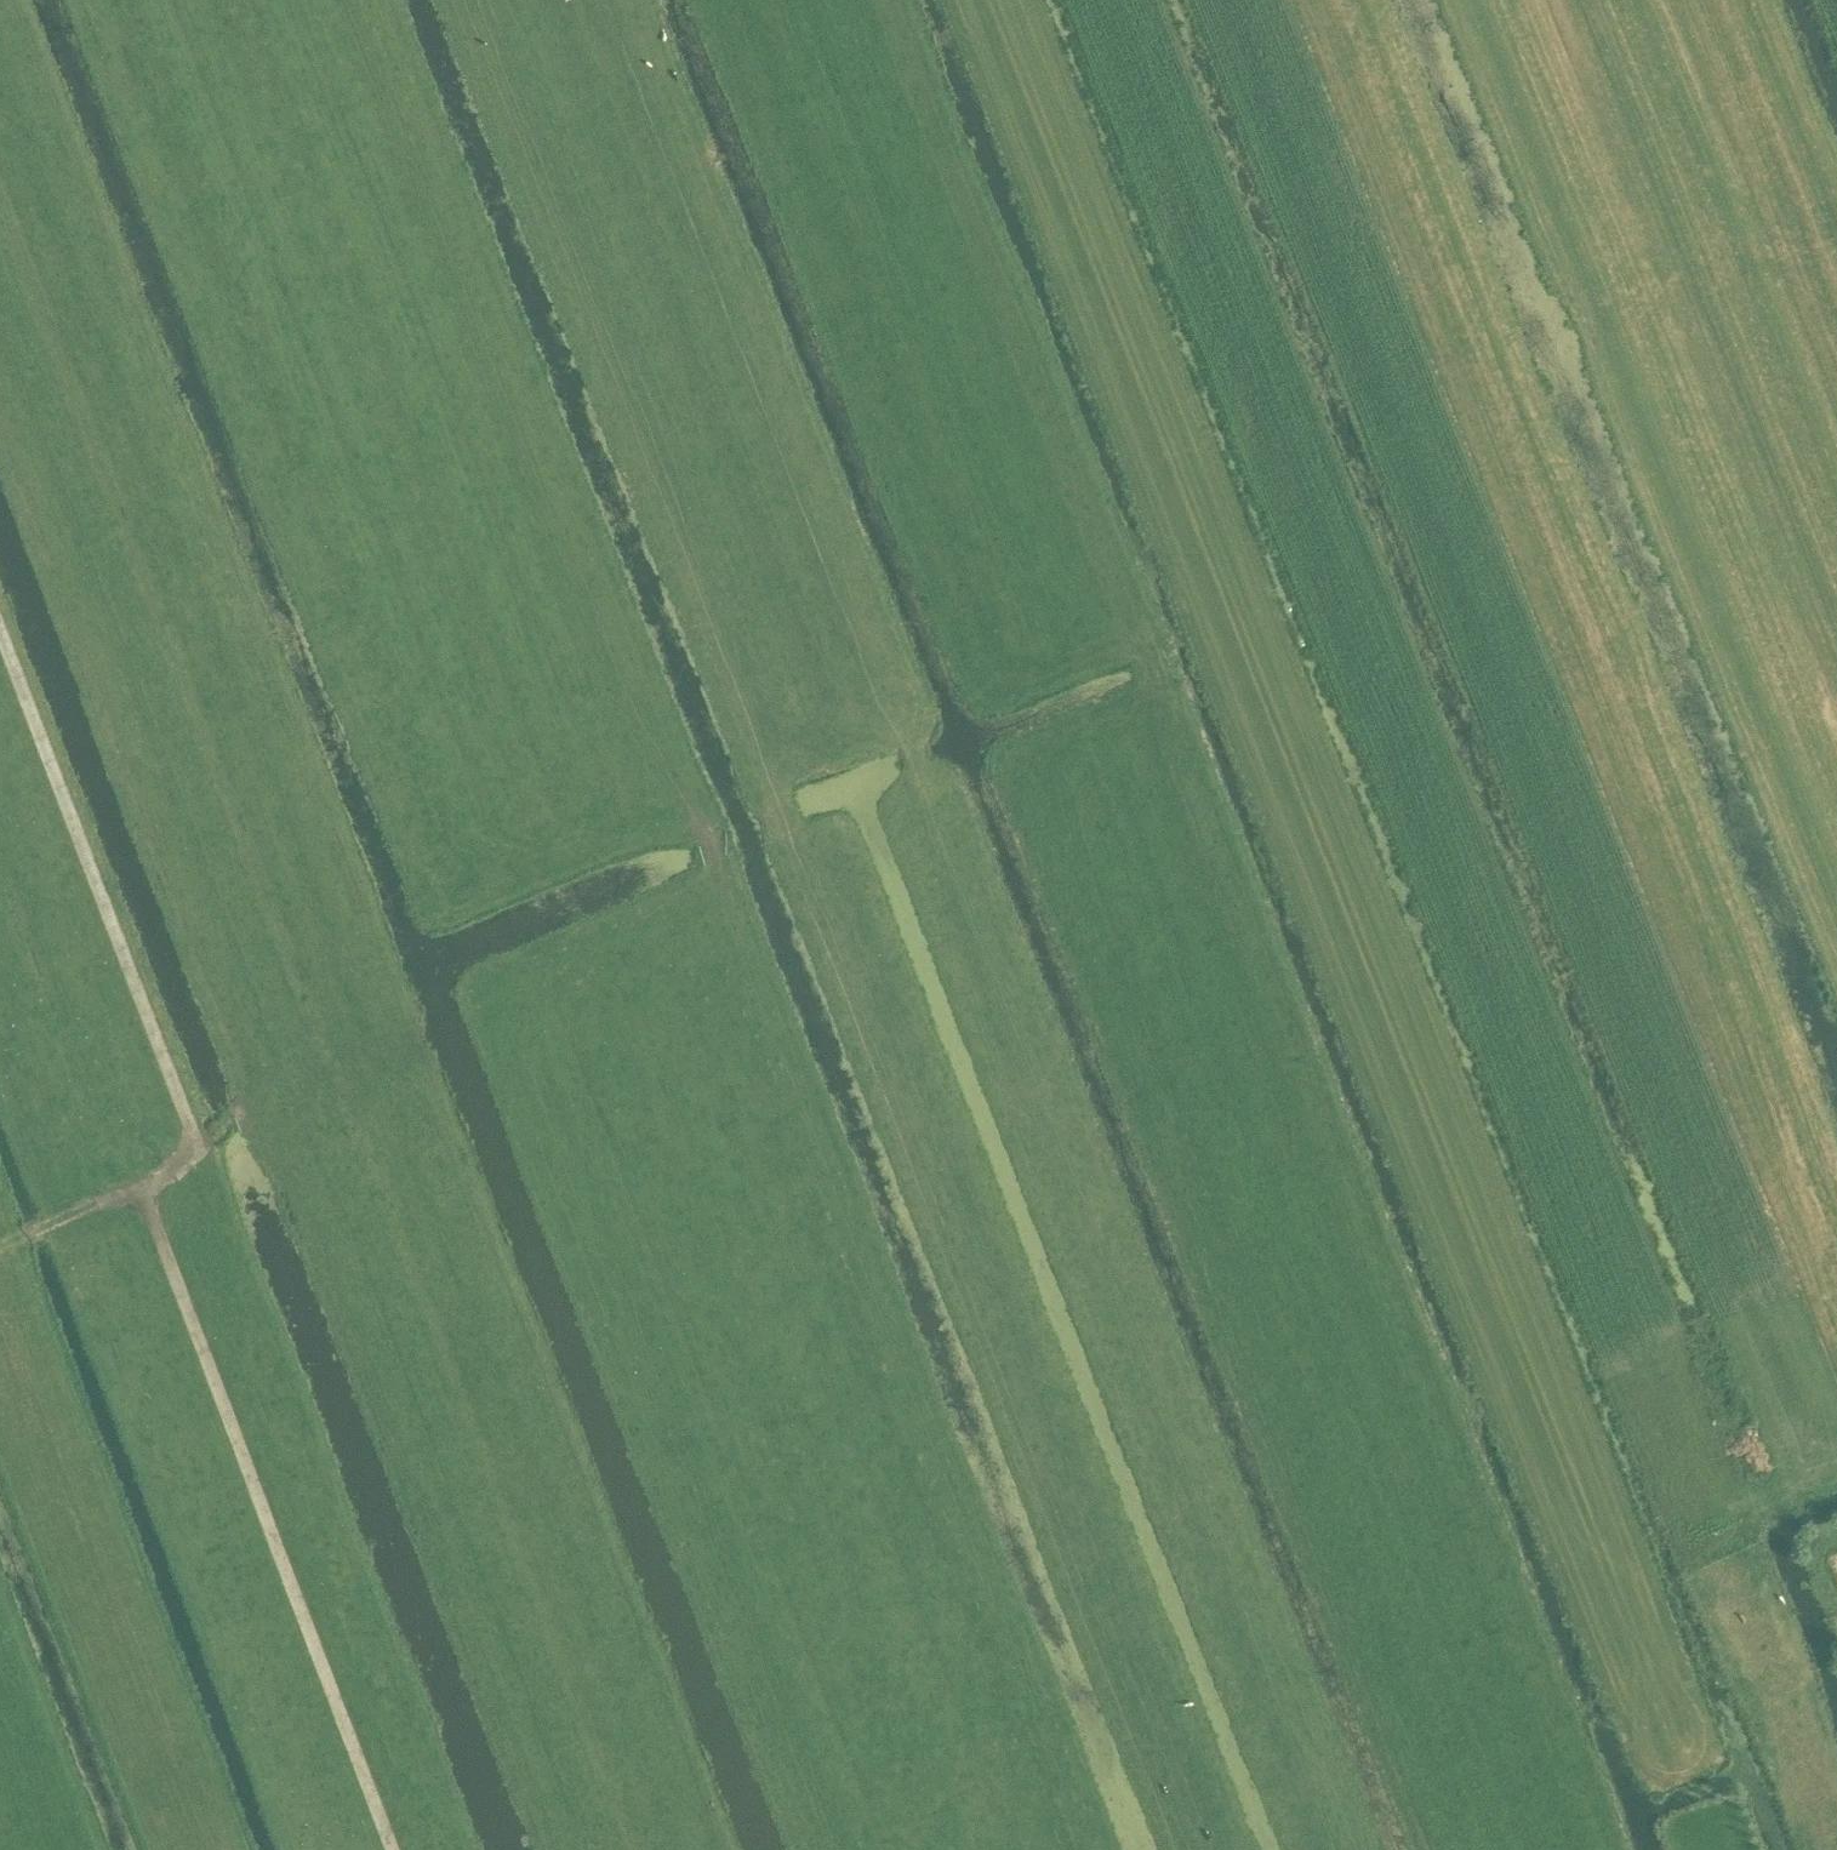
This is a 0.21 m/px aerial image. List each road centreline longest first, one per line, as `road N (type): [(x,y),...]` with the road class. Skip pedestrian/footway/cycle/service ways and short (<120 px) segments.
road 1 (track): [(392,1849),(147,1202),(151,1181),(188,1150),(190,1120),(0,620)]

